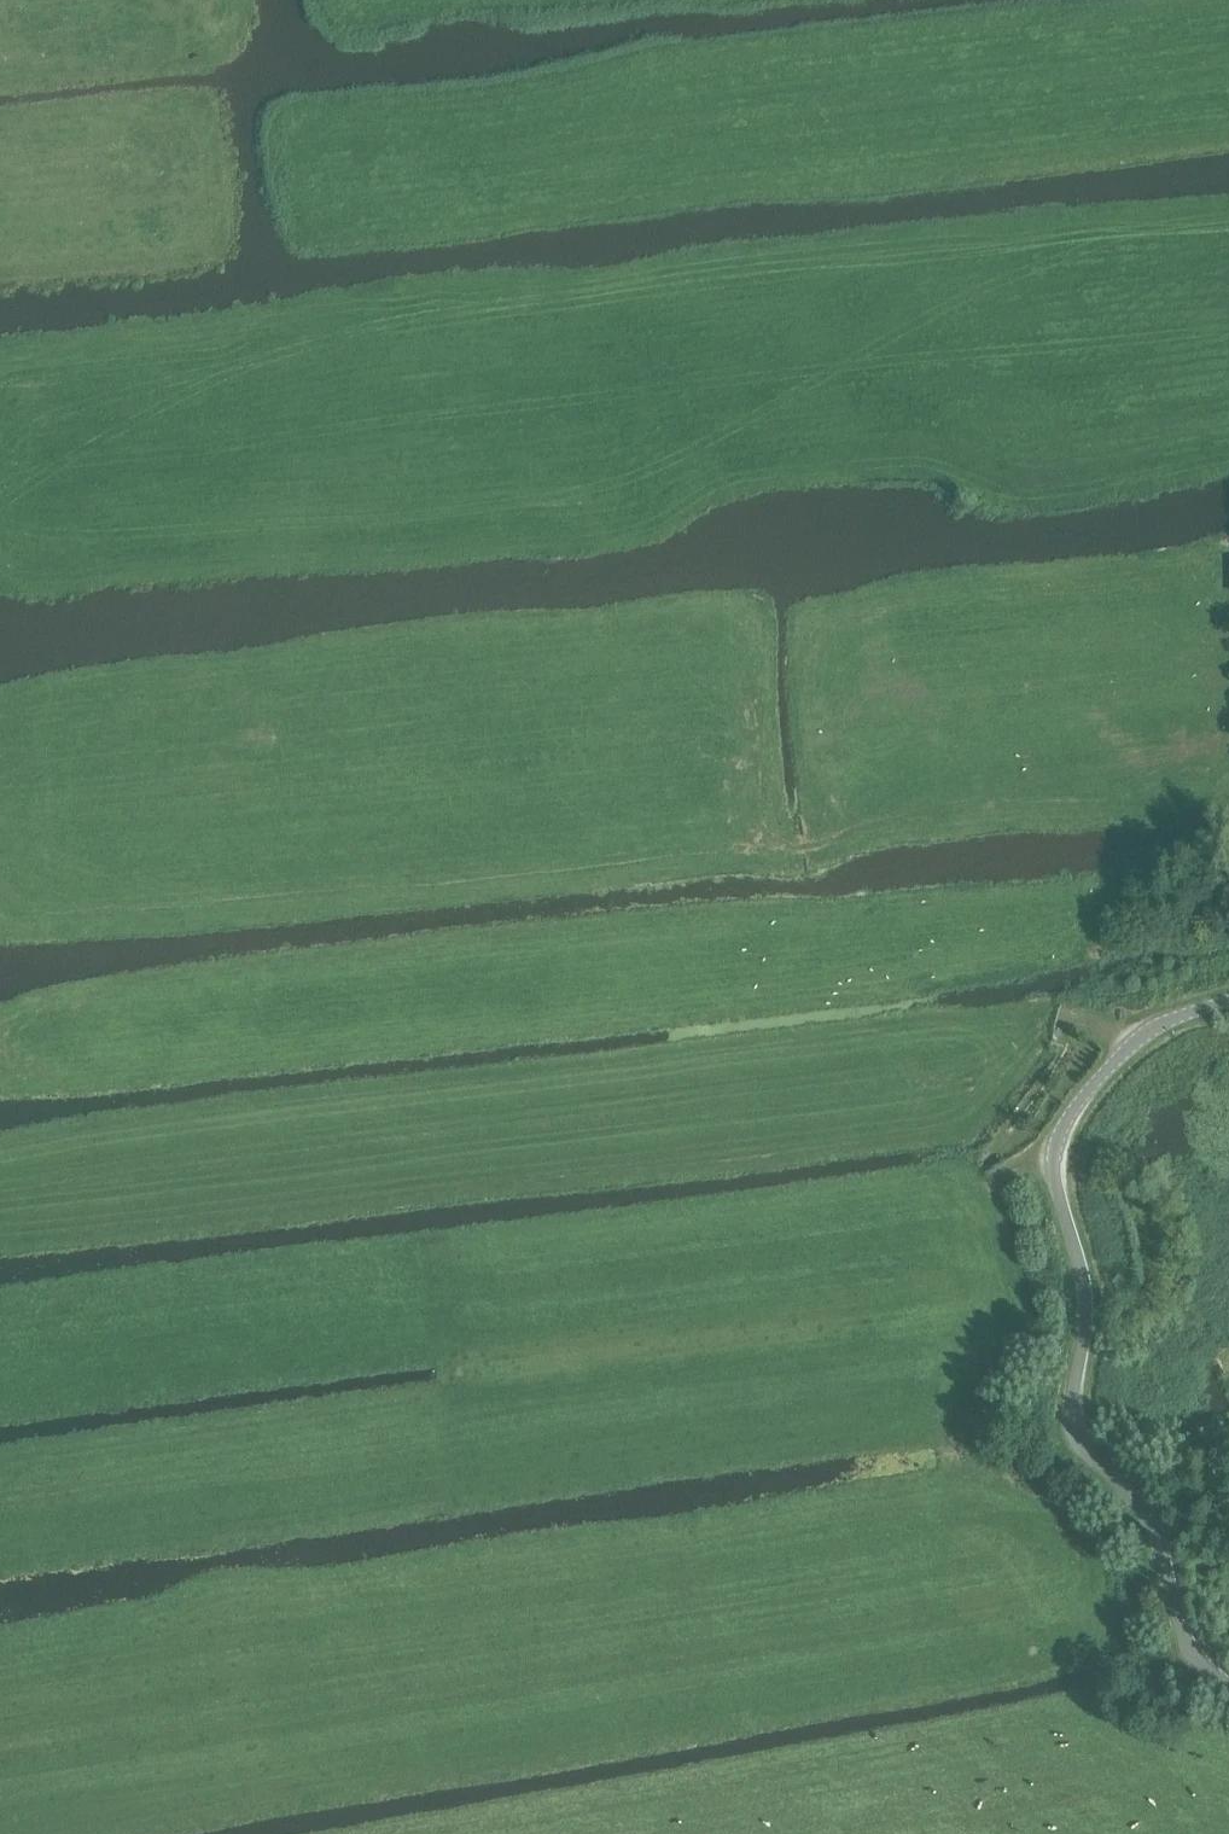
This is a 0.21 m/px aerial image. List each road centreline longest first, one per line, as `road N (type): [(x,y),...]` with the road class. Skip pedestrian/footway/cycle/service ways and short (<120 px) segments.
road 1 (unclassified): [(1228,1685),(1183,1634),(1152,1520),(1077,1438),(1071,1410),(1087,1308),(1052,1170),(1067,1120),(1127,1050),(1170,1020),(1228,1002)]

